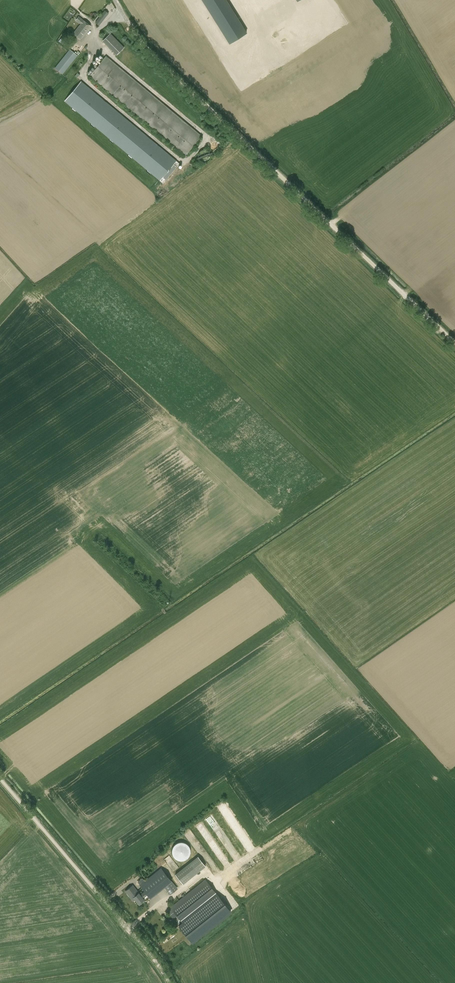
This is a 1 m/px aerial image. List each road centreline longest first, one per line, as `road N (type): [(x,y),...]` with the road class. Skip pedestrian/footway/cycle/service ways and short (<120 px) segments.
road 1 (unclassified): [(454,341),(158,55),(115,0)]
road 2 (unclassified): [(171,982),(0,779)]

